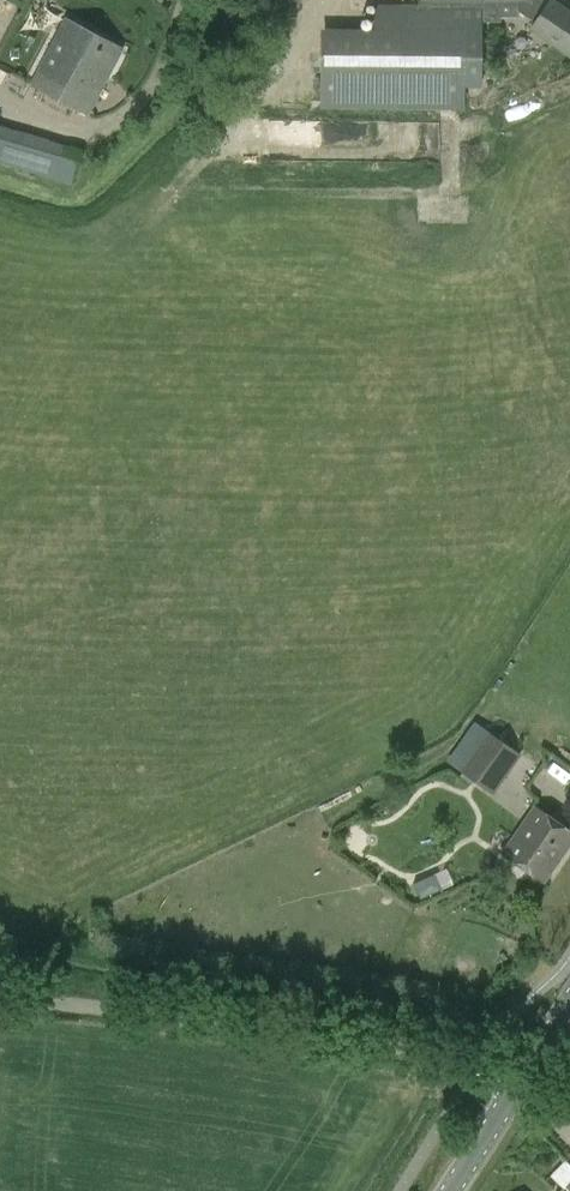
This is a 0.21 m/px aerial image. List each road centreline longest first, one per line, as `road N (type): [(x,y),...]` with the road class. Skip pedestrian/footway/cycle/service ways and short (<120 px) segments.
road 1 (unclassified): [(0,999),(88,1005),(524,1077)]
road 2 (tertiary): [(451,1190),(524,1077)]

